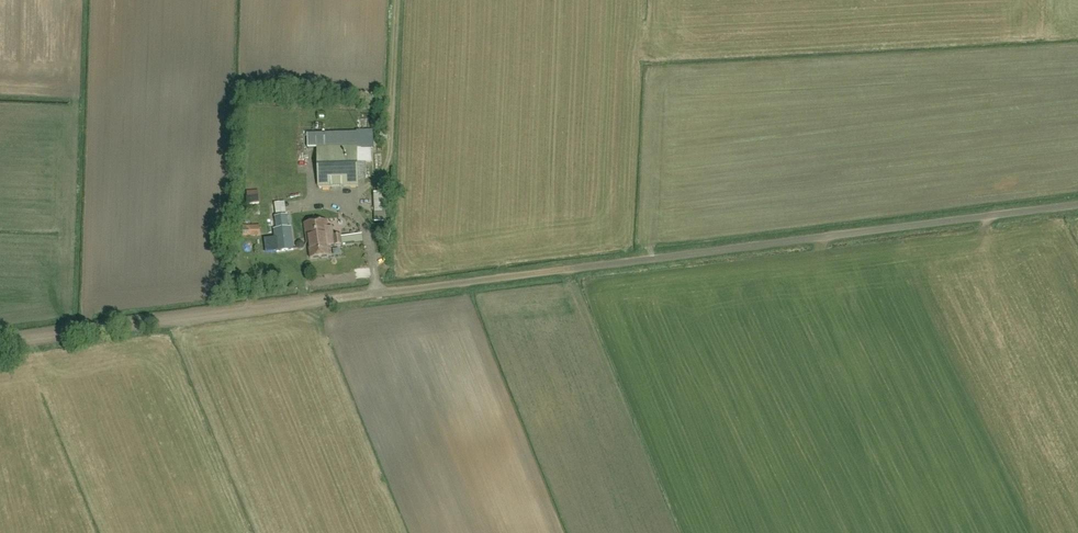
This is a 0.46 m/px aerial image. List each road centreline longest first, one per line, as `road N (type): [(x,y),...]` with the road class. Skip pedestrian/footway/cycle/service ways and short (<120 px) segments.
road 1 (unclassified): [(335,299),(1077,204)]
road 2 (track): [(0,344),(335,299)]
road 3 (track): [(364,188),(391,152),(398,0)]

